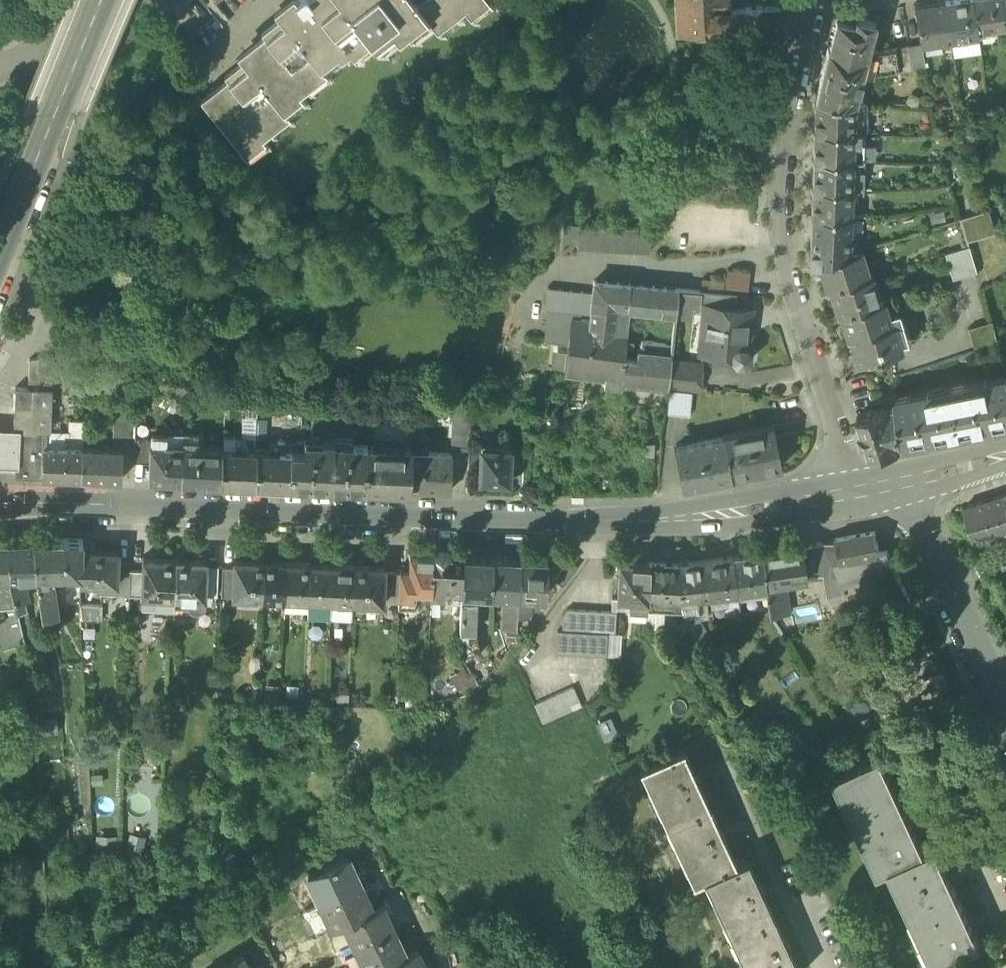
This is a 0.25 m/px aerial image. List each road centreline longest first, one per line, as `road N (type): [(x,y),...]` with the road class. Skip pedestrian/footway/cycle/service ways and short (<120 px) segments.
road 1 (residential): [(0,501),(569,527),(849,499)]
road 2 (residential): [(816,0),(787,148),(785,272),(849,499)]
road 3 (primary): [(100,0),(0,242)]
road 4 (residential): [(902,486),(1005,722)]
road 5 (residential): [(137,0),(0,73)]

